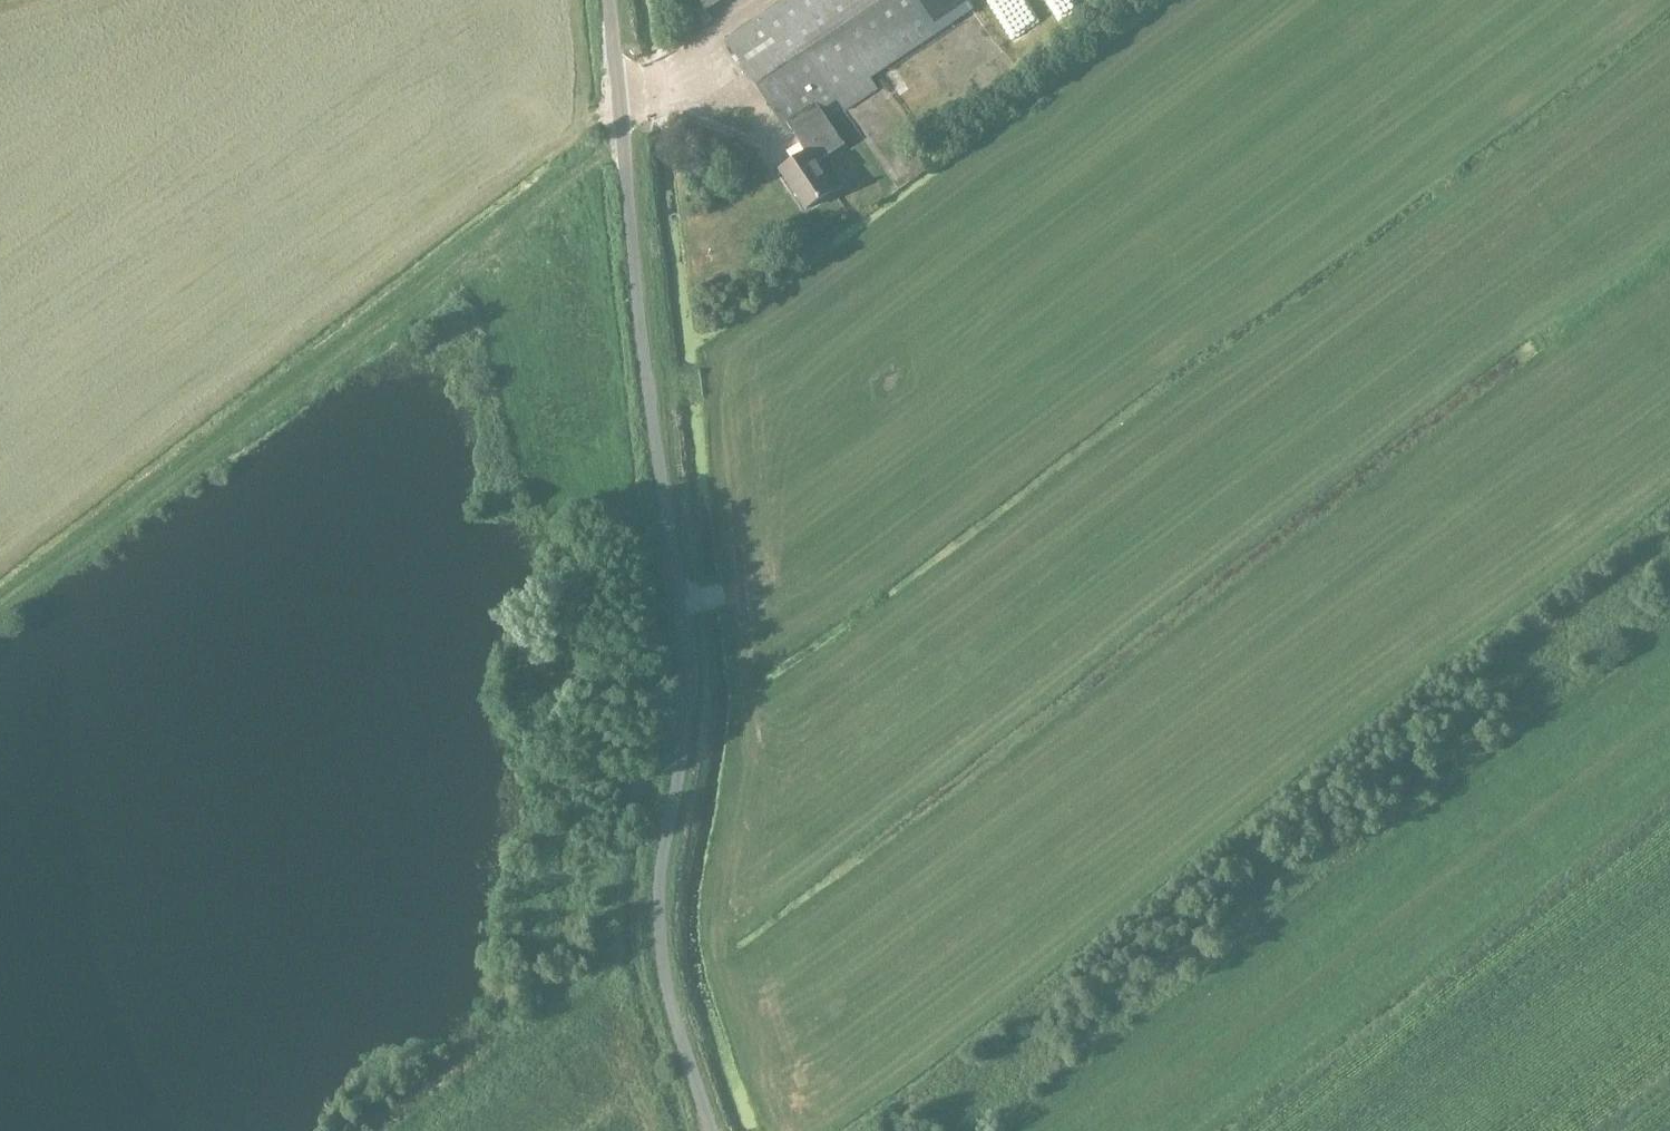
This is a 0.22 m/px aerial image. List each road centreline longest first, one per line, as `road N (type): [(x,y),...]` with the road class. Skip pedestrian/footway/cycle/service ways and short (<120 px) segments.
road 1 (unclassified): [(708,1130),(658,945),(682,654),(607,0)]

